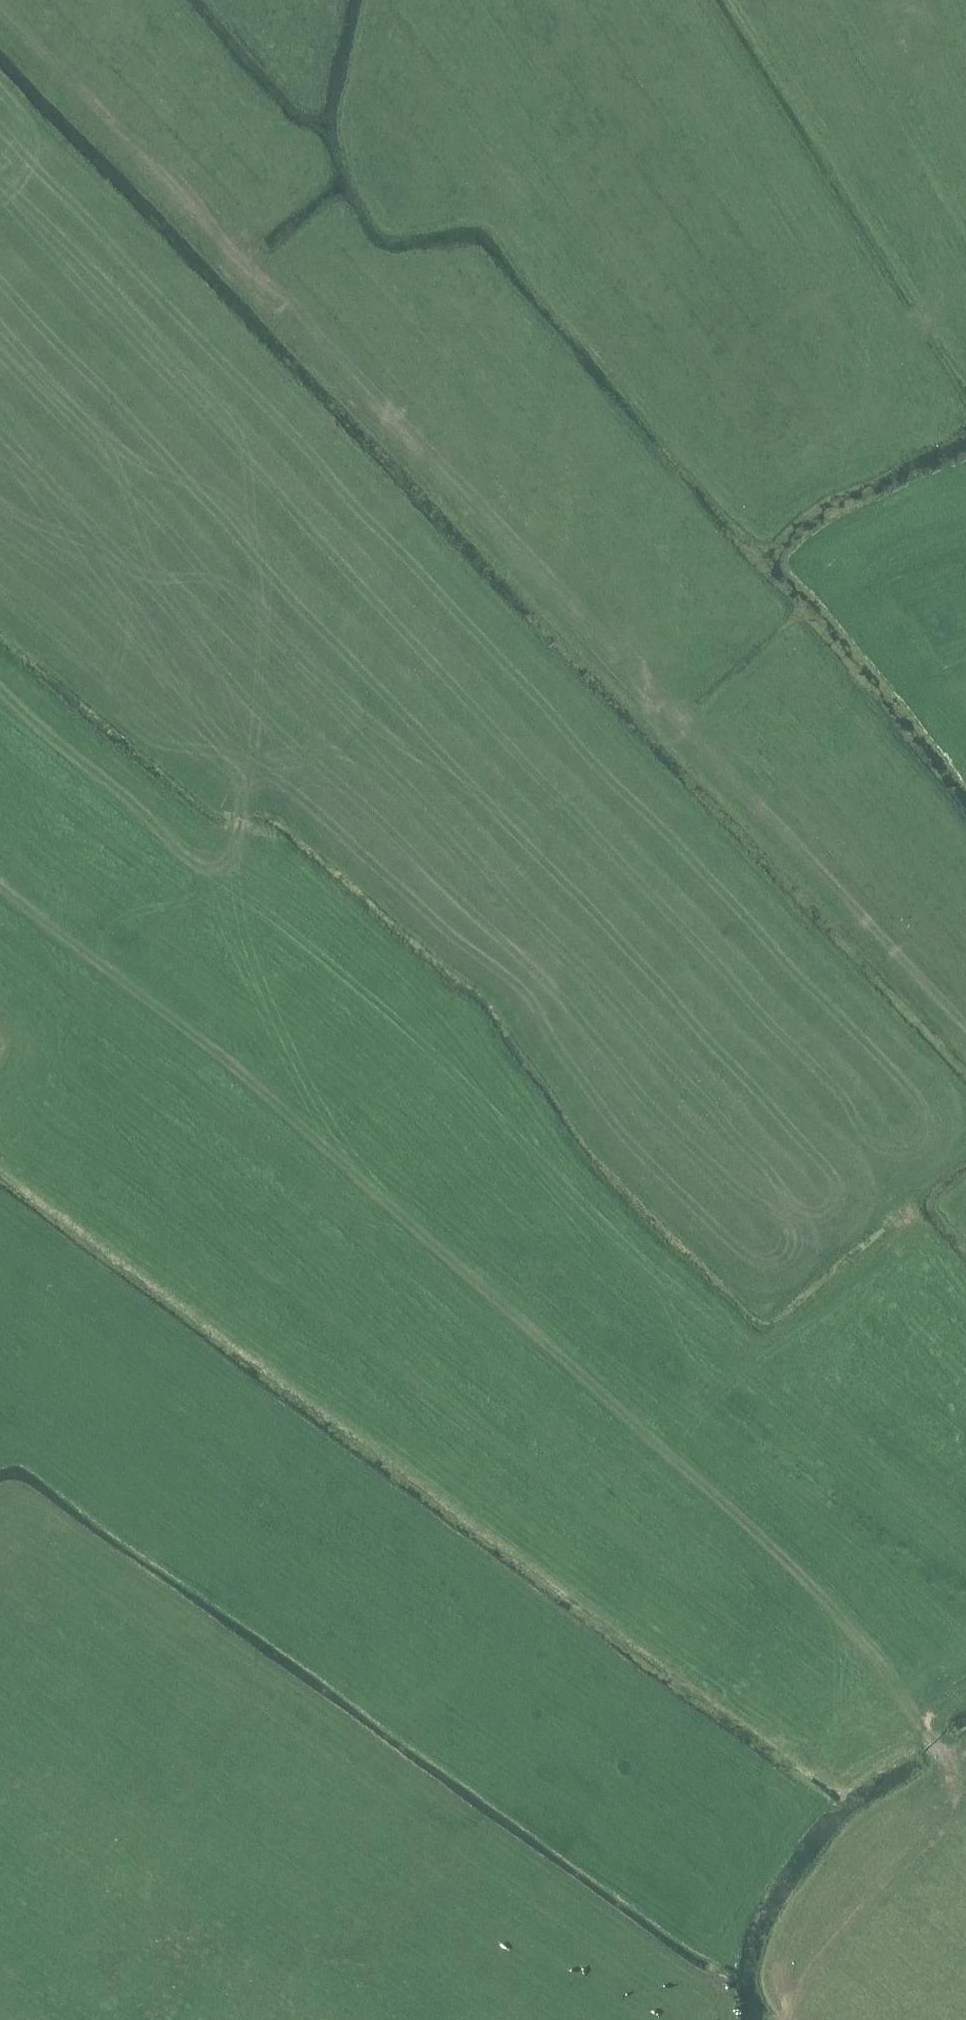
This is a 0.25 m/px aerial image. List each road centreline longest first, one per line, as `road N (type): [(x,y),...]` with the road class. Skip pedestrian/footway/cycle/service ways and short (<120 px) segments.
road 1 (track): [(965,1028),(0,22)]
road 2 (track): [(0,880),(584,1376),(842,1616),(965,1784)]
road 3 (track): [(955,1776),(794,1948),(787,2019)]
road 4 (track): [(105,970),(232,857),(253,790)]

